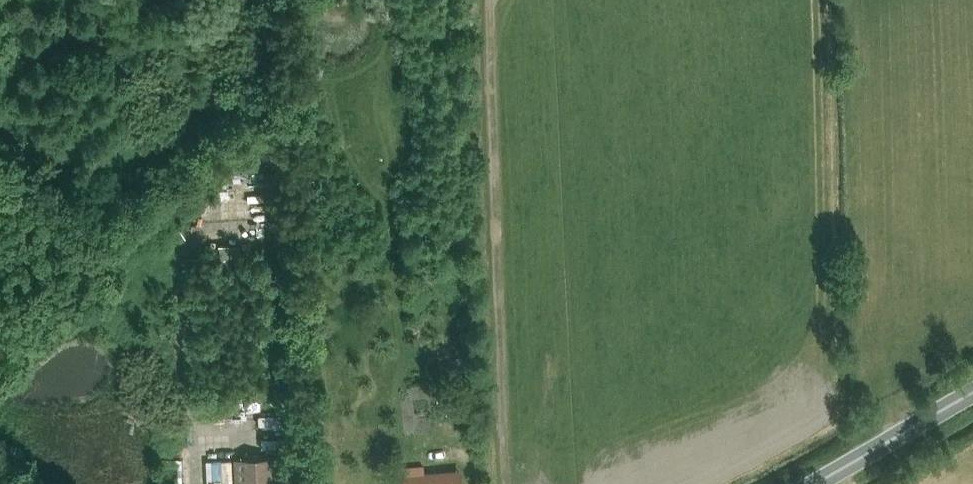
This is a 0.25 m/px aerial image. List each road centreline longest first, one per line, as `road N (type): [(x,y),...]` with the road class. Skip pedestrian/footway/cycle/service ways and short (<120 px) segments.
road 1 (tertiary): [(817,483),(972,397)]

